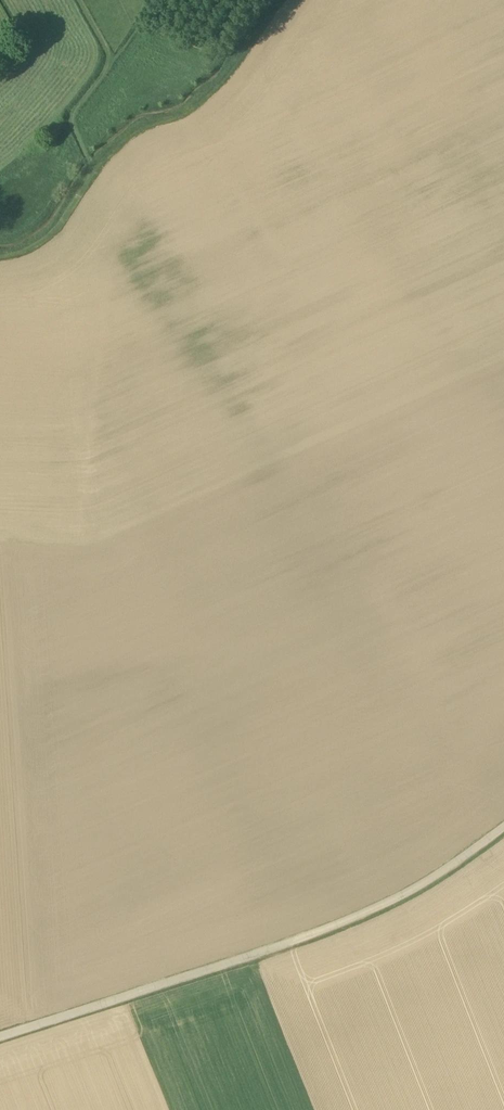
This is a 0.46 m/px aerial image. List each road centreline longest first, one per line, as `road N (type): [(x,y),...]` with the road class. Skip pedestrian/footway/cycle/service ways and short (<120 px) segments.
road 1 (unclassified): [(0,1036),(326,929),(438,875),(503,826)]
road 2 (track): [(0,256),(31,253),(142,127),(186,116),(218,90),(293,0)]

